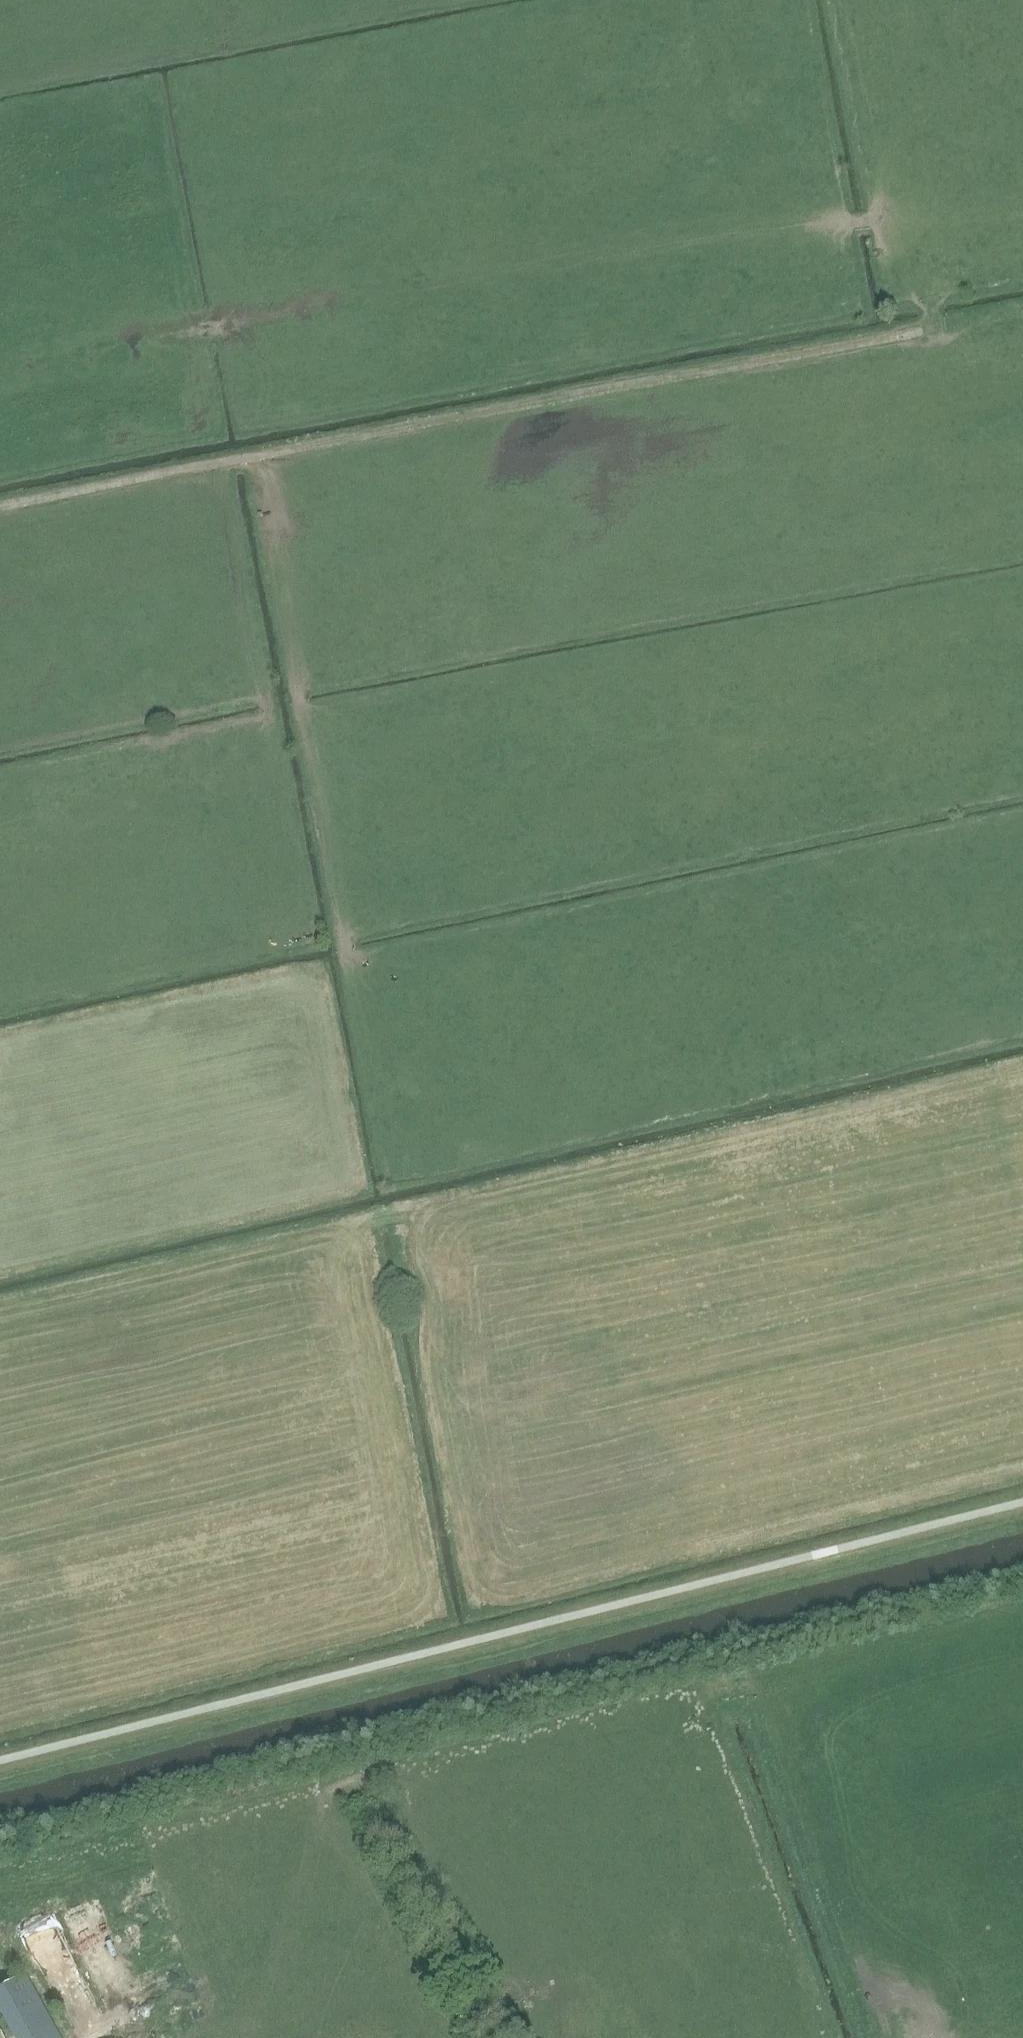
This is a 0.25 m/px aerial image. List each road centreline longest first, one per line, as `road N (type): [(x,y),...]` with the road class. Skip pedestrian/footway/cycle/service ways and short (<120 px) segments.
road 1 (track): [(0,506),(925,333),(928,295)]

